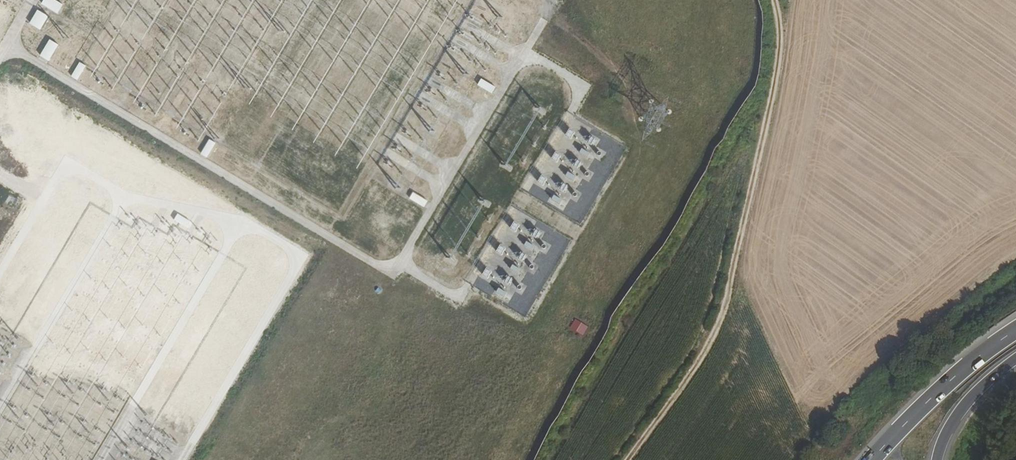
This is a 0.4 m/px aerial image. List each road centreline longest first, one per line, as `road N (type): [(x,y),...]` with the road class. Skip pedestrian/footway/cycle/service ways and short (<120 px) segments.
road 1 (track): [(776,0),(786,73),(725,329),(639,459)]
road 2 (motorway): [(1015,330),(933,395),(870,459)]
road 3 (motorway): [(937,459),(958,414),(1015,359)]

